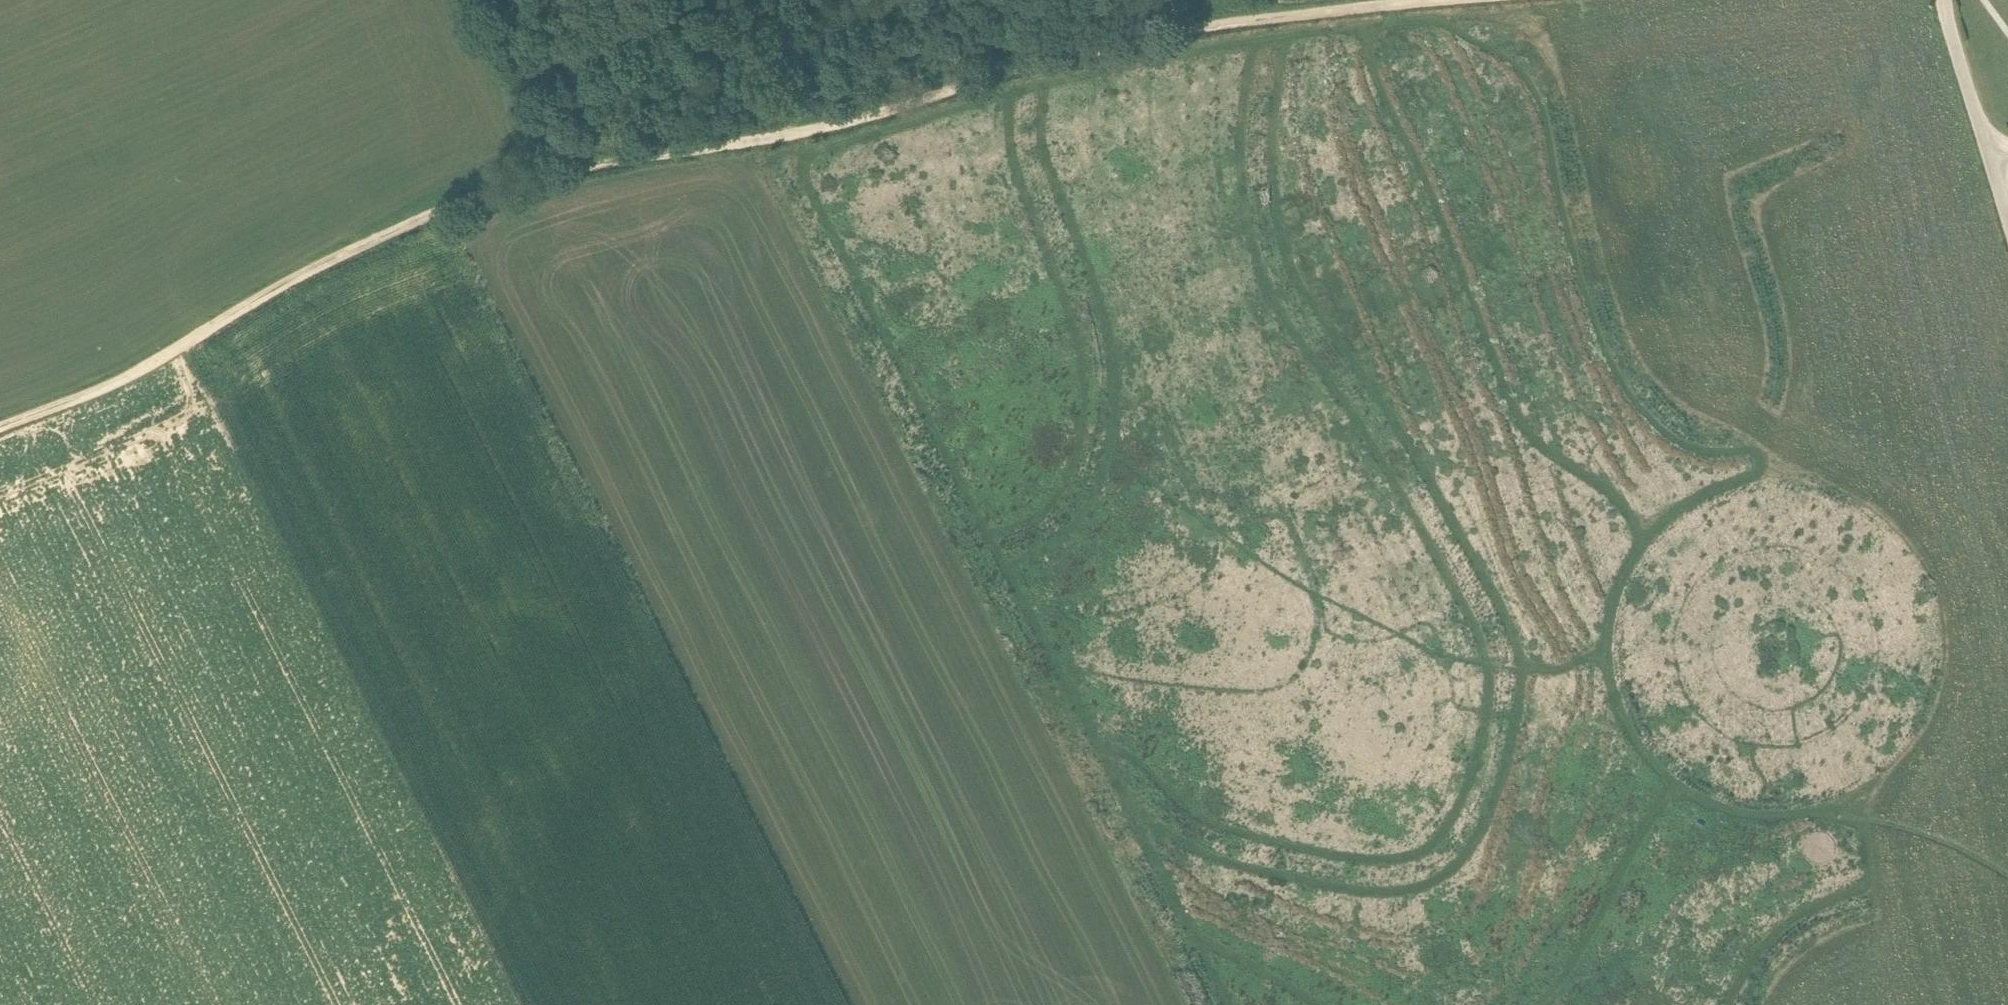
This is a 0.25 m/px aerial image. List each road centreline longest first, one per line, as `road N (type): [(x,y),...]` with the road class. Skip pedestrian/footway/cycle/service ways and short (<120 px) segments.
road 1 (track): [(0,429),(136,373),(389,235),(549,176),(857,120),(1021,67),(1198,28),(1435,0)]
road 2 (unclassified): [(2007,221),(1943,0)]

